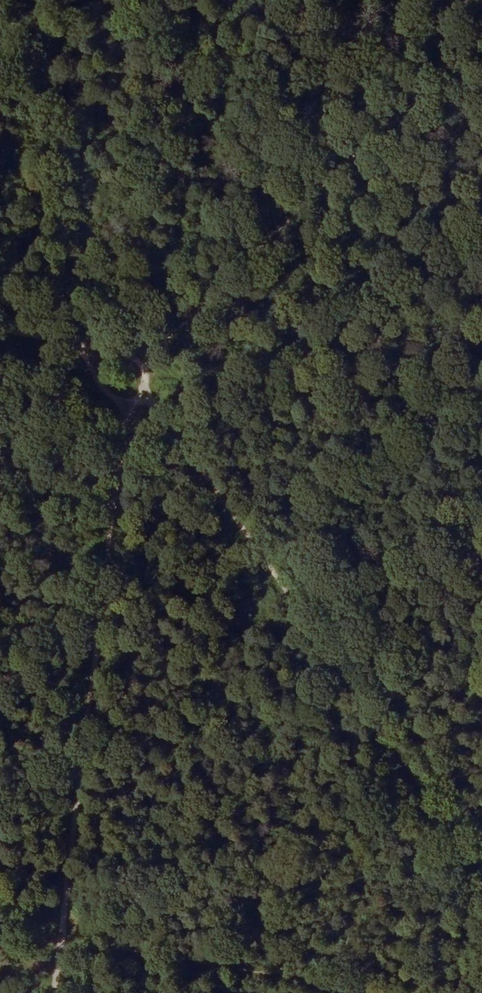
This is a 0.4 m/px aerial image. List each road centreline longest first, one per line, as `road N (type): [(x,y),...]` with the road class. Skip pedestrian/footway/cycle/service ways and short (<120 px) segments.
road 1 (track): [(0,332),(77,343),(97,385),(128,400),(52,992)]
road 2 (track): [(481,865),(140,395),(128,400)]
road 3 (track): [(145,367),(481,27)]

